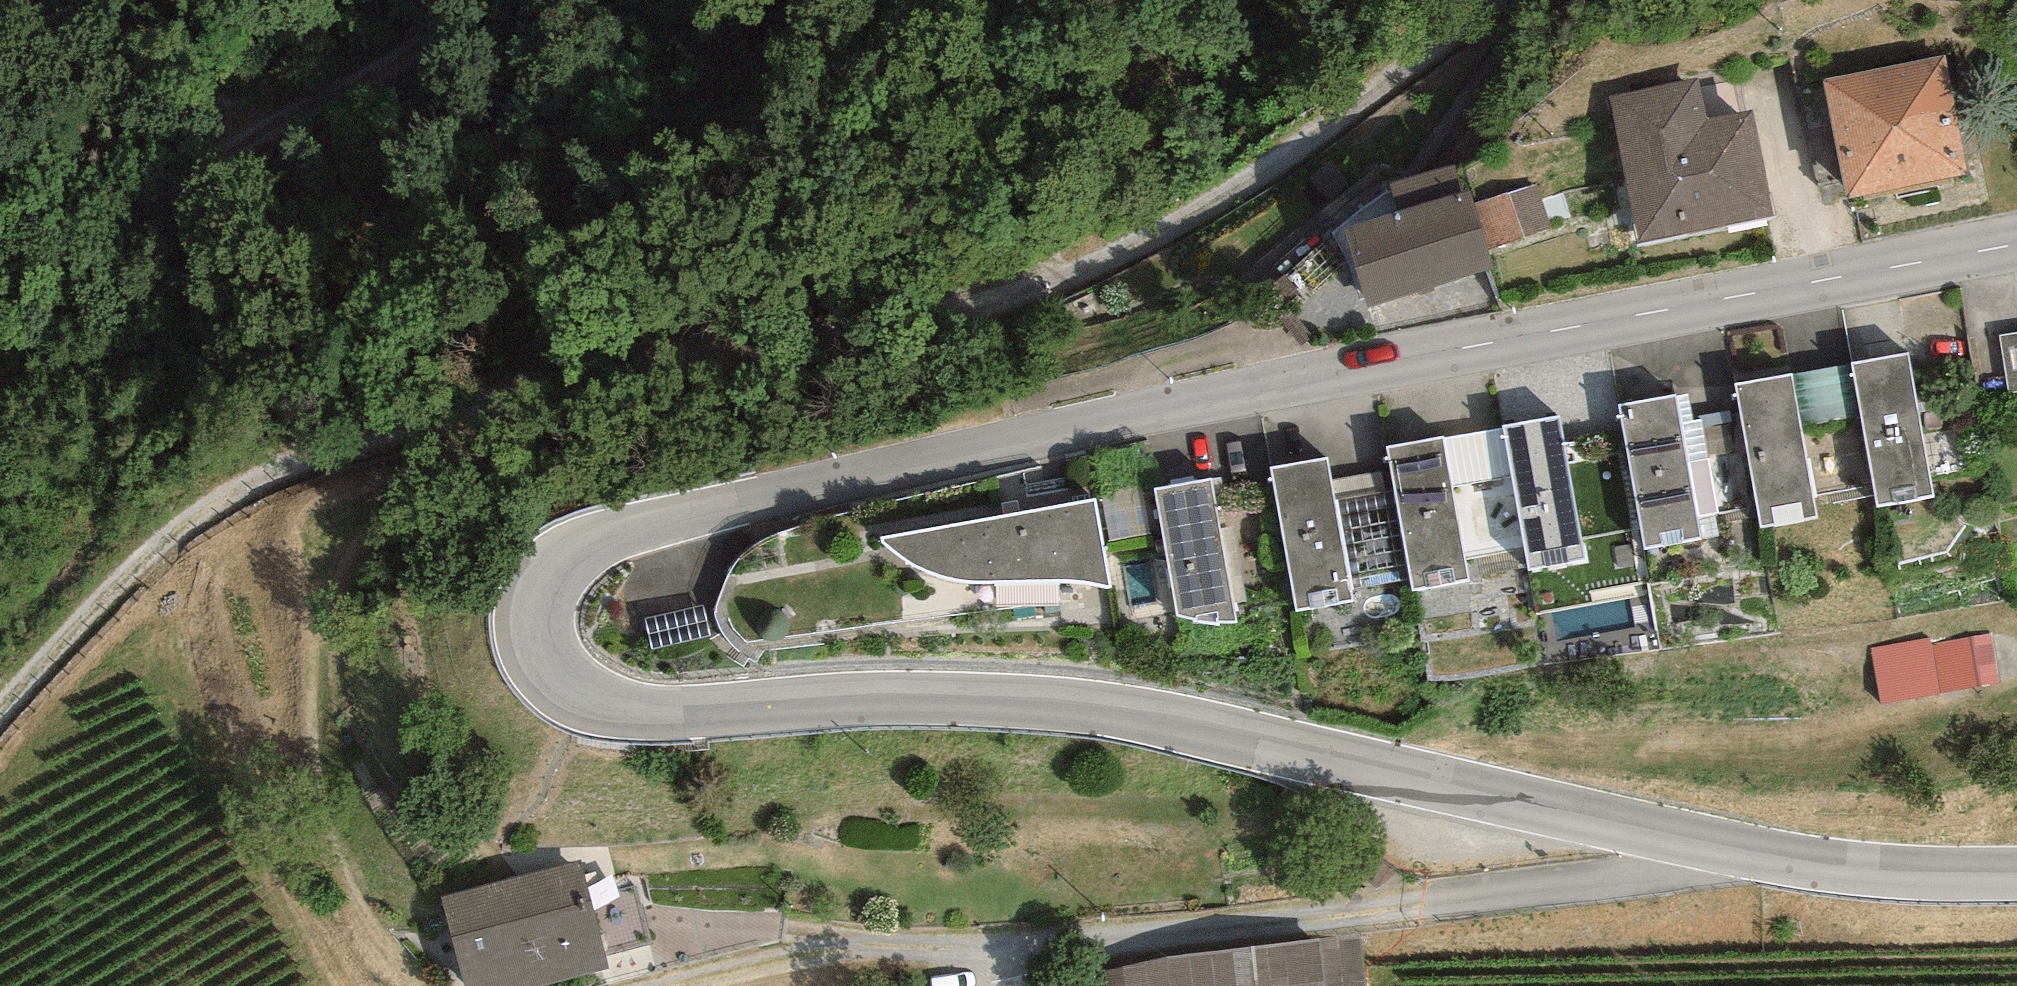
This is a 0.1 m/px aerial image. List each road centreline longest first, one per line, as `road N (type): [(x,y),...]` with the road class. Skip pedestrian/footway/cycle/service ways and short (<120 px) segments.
road 1 (tertiary): [(2016,876),(1809,865),(1080,707),(867,698),(651,713),(594,702),(565,680),(541,632),(555,571),(590,549),(659,529),(1181,403),(2016,245)]
road 2 (track): [(1488,0),(1182,219),(1062,277),(931,319),(483,401)]
road 3 (track): [(682,985),(875,950),(1003,952),(1384,910),(1752,854)]
road 4 (track): [(483,401),(359,535),(330,586),(317,641),(311,712),(319,789),(339,863),(412,985)]
road 5 (track): [(483,401),(269,471),(198,508),(0,705)]
road 6 (track): [(0,364),(65,272),(267,130)]
road 7 (track): [(267,130),(387,72),(459,0)]

